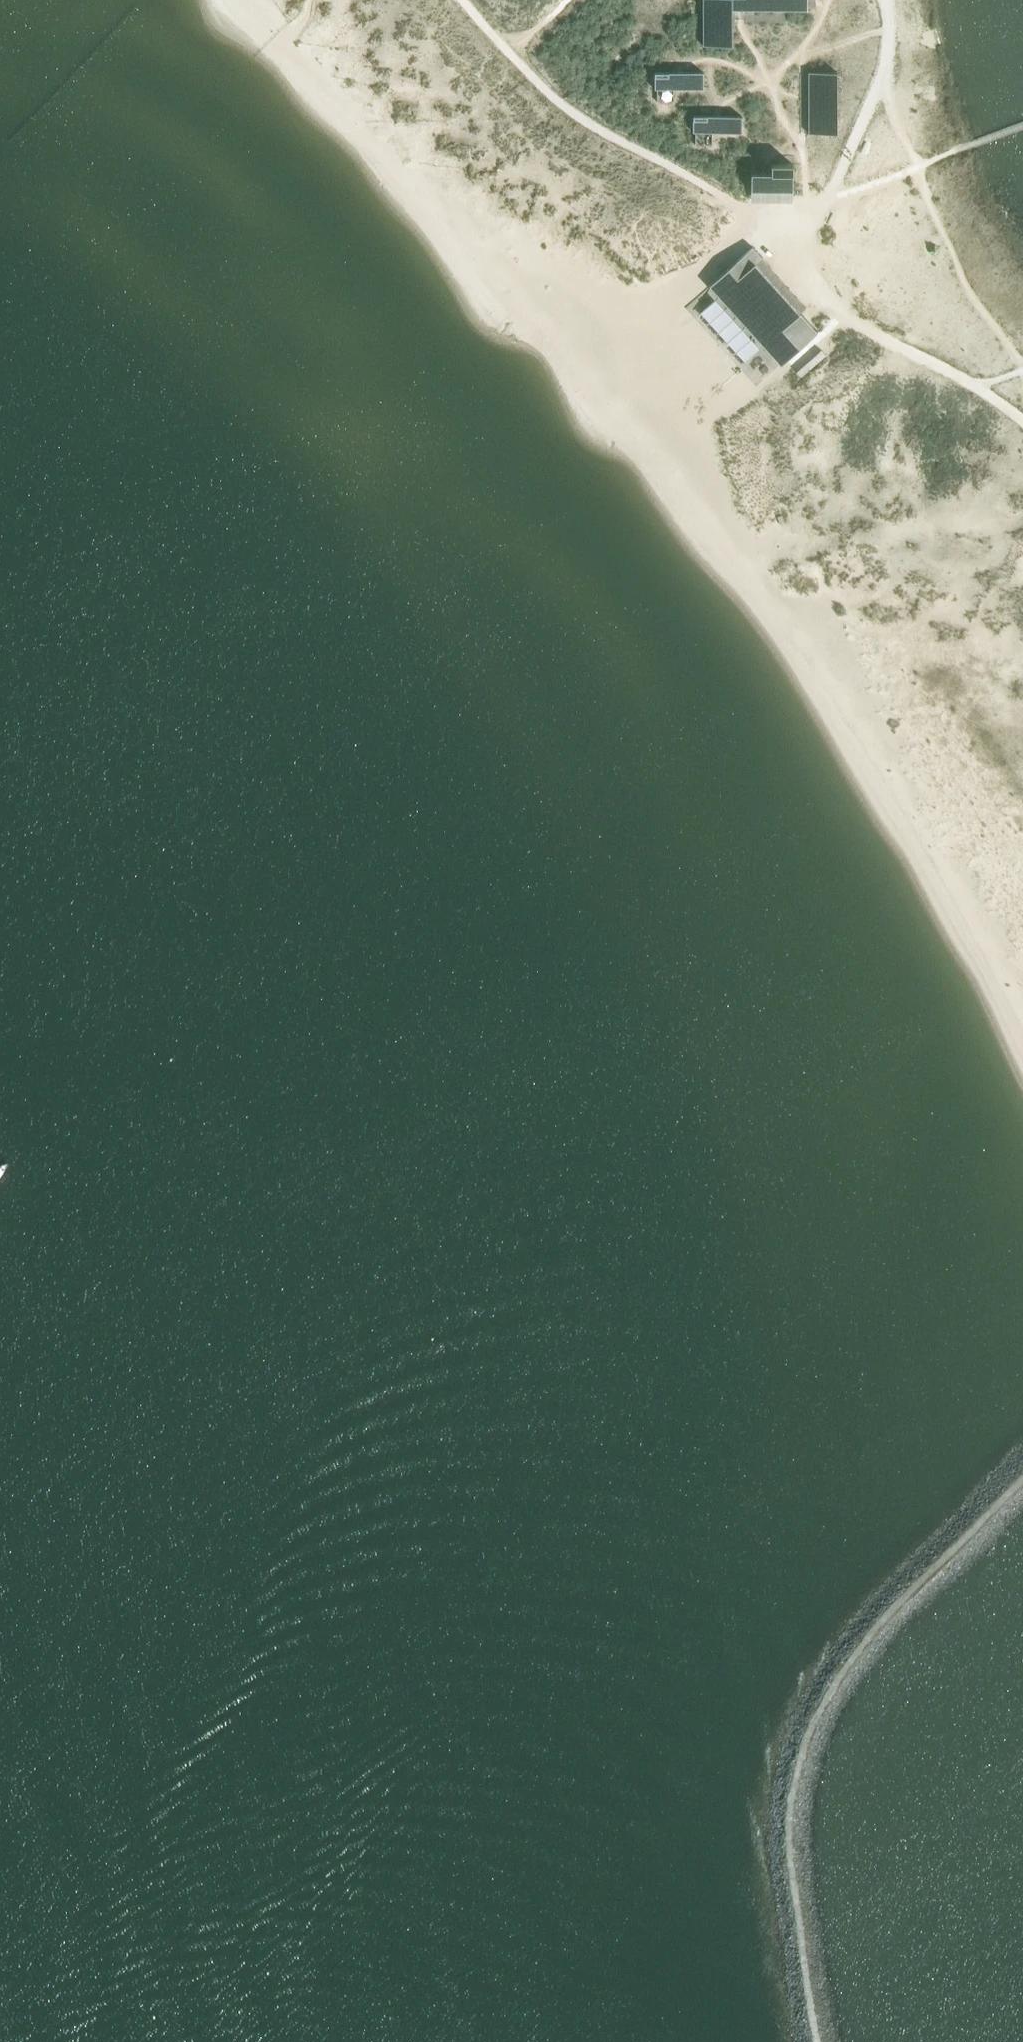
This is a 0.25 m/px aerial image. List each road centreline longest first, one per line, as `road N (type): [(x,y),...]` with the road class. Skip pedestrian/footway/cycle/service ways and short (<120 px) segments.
road 1 (track): [(1022,422),(949,371),(873,337),(820,278),(802,231),(832,201),(885,85),(894,34),(889,0)]
road 2 (track): [(802,231),(725,201),(591,127),(527,75),(461,0)]
road 3 (track): [(894,34),(797,61),(771,86)]
road 4 (track): [(763,216),(674,298)]

